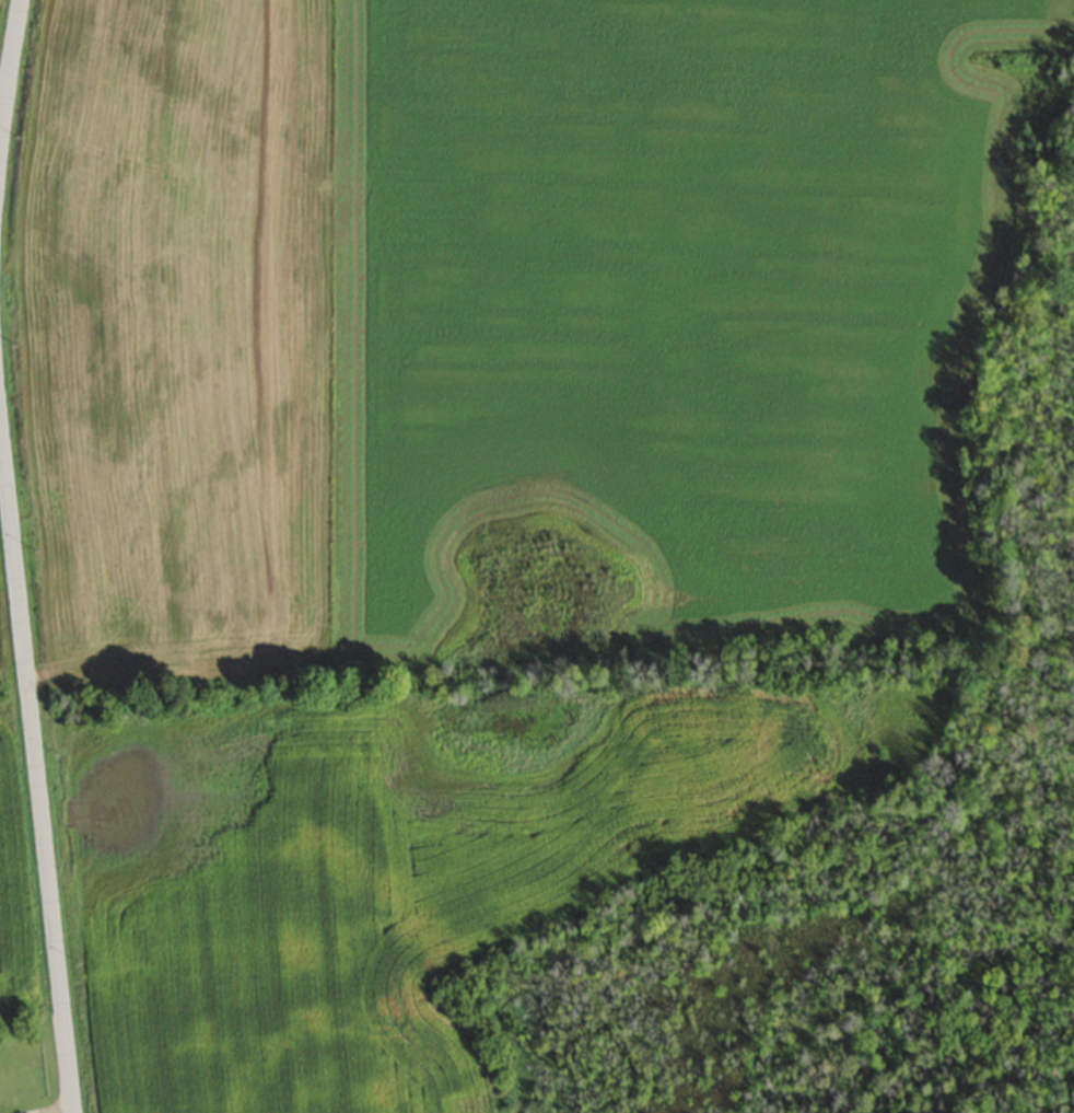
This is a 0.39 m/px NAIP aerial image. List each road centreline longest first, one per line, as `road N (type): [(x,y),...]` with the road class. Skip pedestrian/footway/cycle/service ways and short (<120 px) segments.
road 1 (tertiary): [(71,1112),(0,465)]

